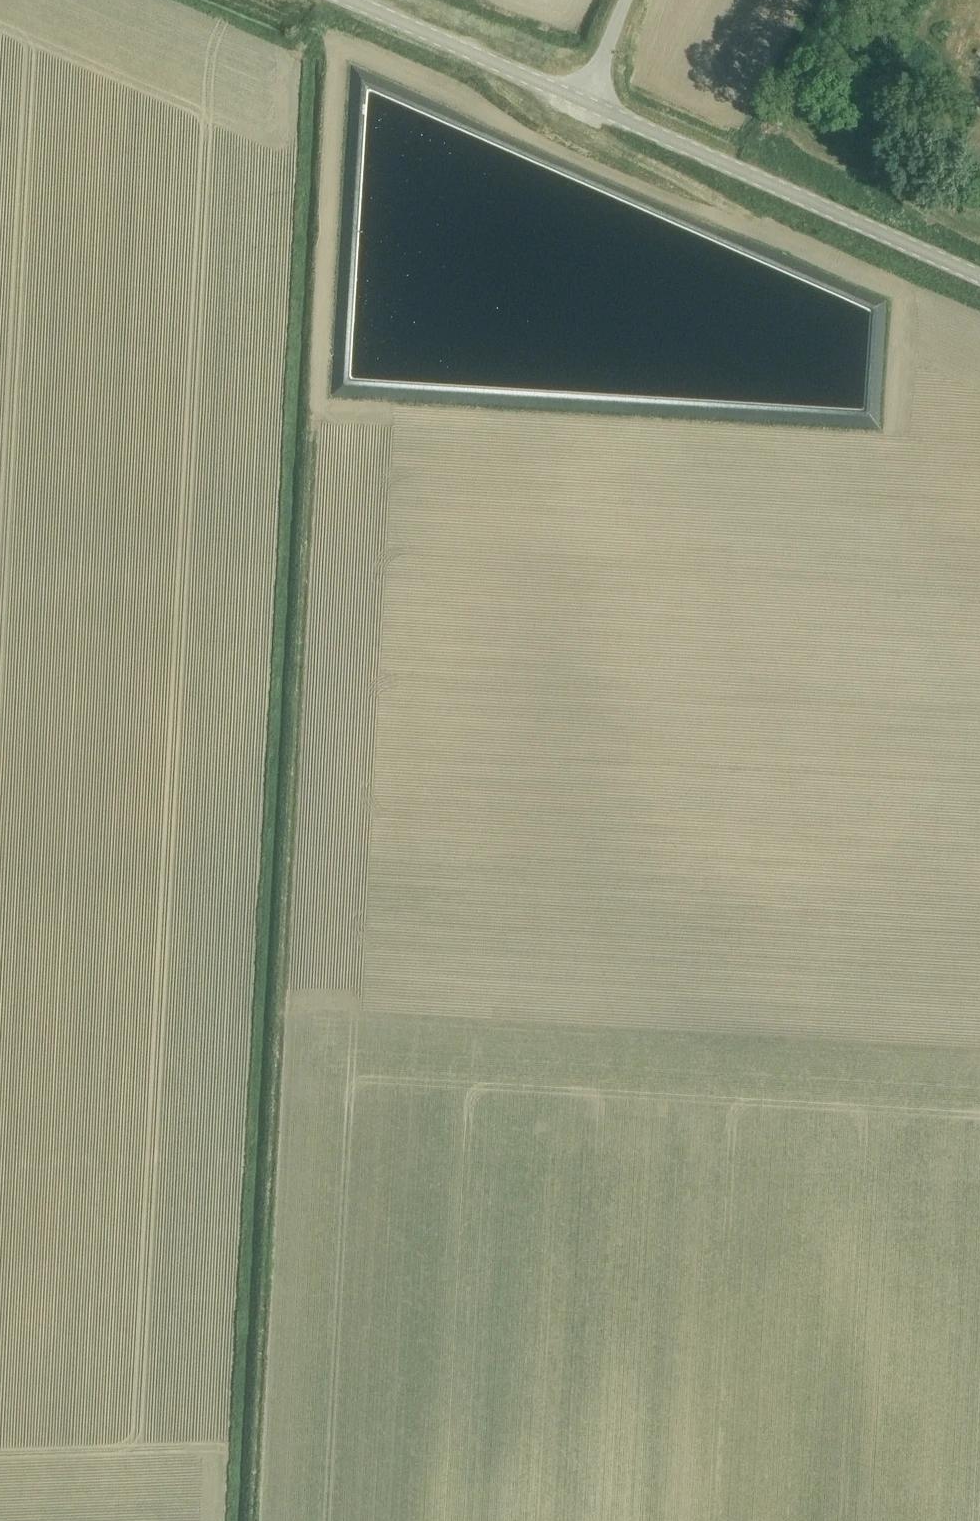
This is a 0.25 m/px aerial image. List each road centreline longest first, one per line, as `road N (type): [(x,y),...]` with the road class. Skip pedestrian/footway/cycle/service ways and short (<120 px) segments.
road 1 (tertiary): [(979,279),(587,103)]
road 2 (tertiary): [(587,103),(351,0)]

